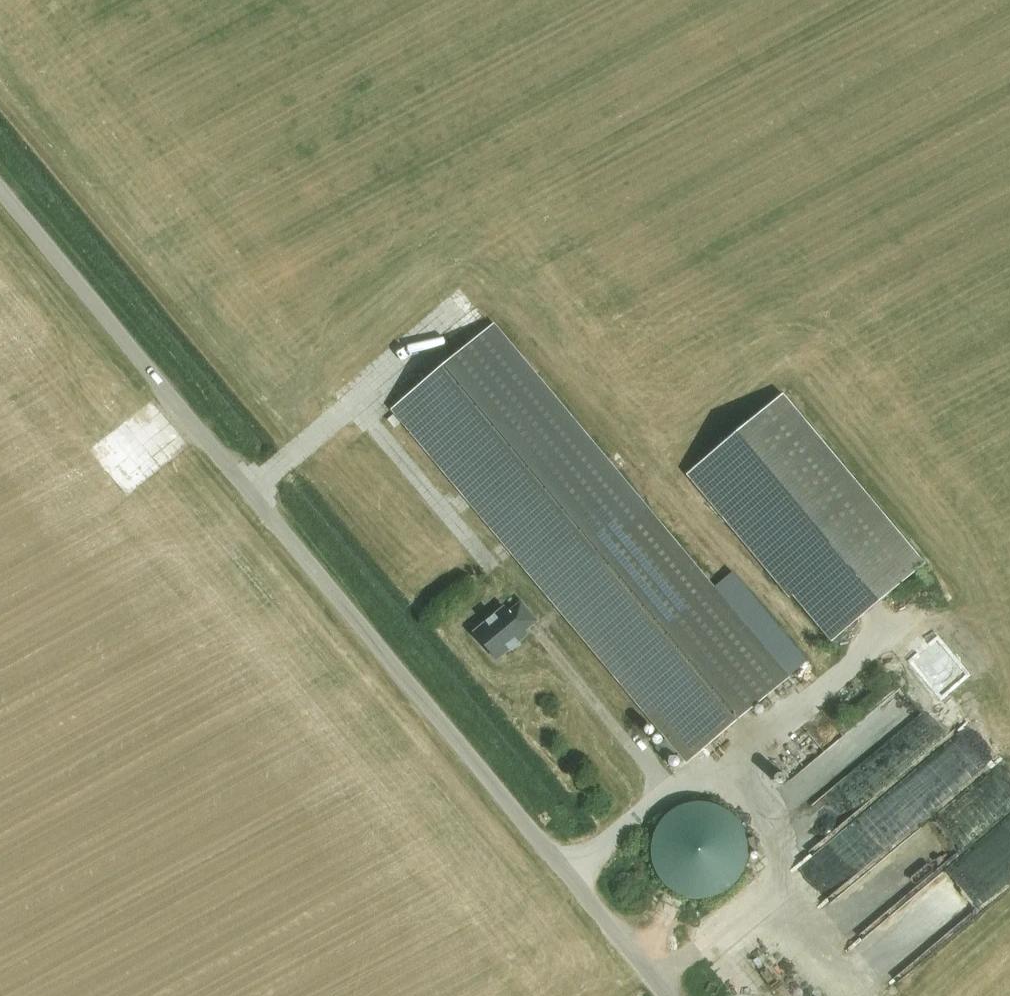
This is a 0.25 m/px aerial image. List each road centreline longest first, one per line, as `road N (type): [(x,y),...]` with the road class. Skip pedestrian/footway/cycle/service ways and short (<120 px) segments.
road 1 (unclassified): [(667,995),(0,191)]

